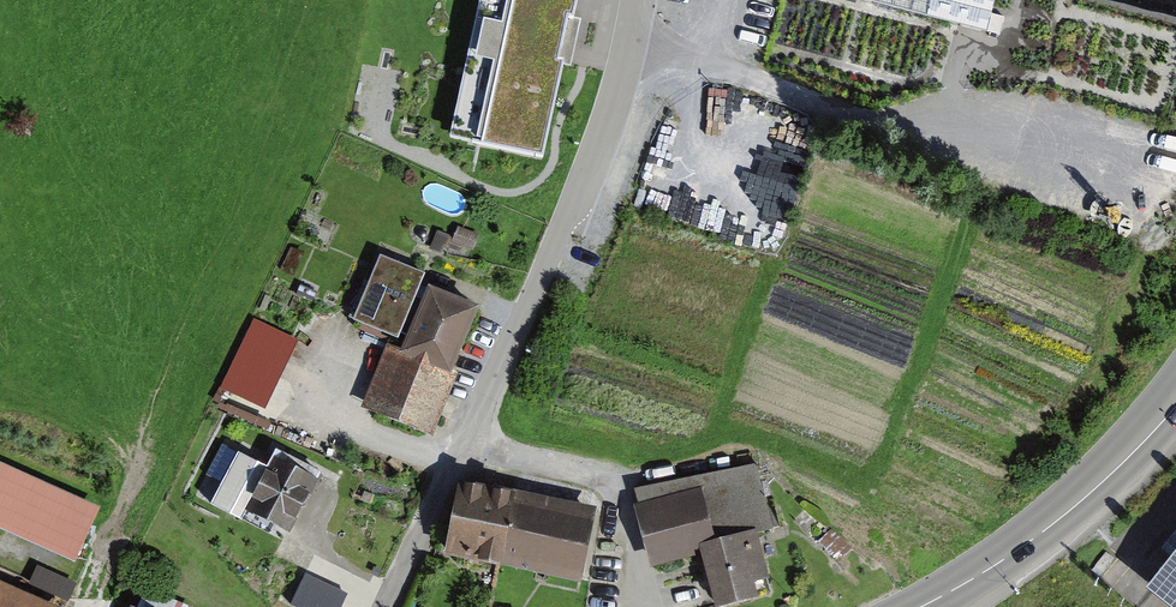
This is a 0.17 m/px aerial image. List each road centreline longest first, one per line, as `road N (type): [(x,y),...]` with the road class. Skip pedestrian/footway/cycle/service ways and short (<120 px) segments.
road 1 (residential): [(385,606),(599,139),(637,0)]
road 2 (primary): [(1175,405),(1062,516),(922,606)]

